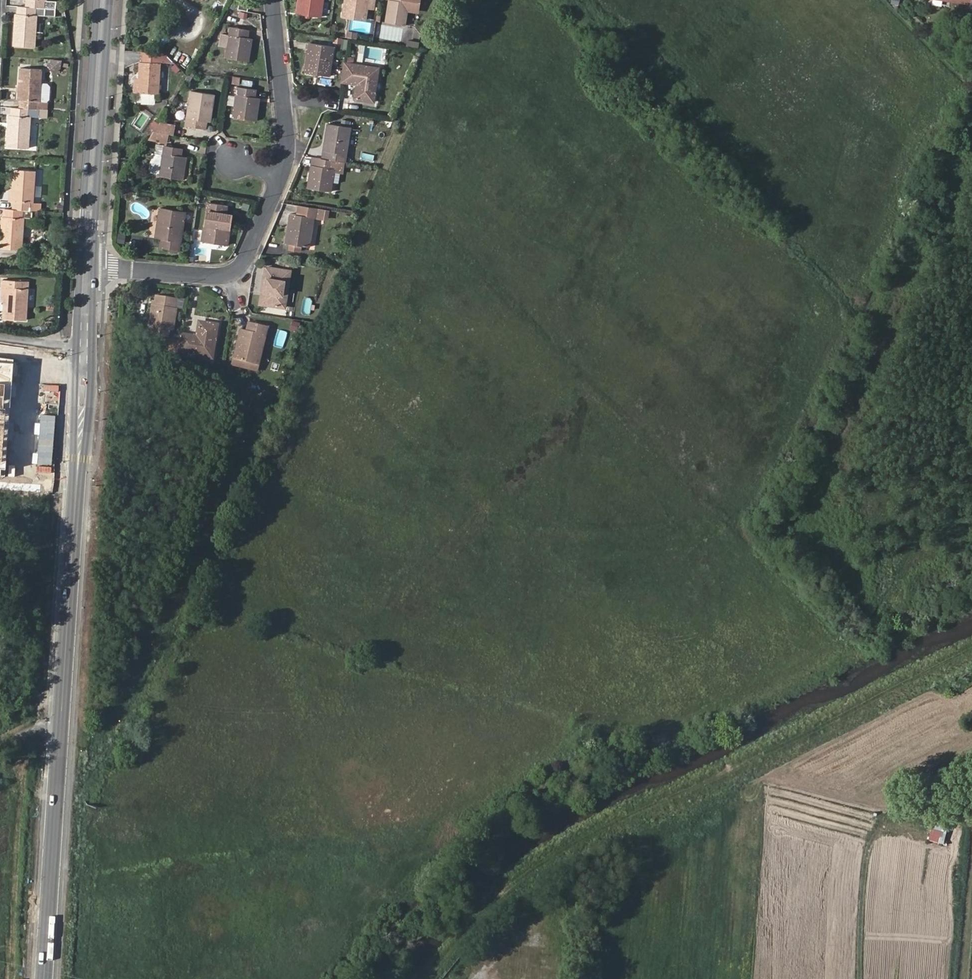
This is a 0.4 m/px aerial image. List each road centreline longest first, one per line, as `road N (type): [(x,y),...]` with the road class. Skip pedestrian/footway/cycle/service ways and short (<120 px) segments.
road 1 (secondary): [(88,346),(46,978)]
road 2 (residential): [(92,266),(240,275),(290,145),(275,0)]
road 3 (secondary): [(105,0),(92,266)]

